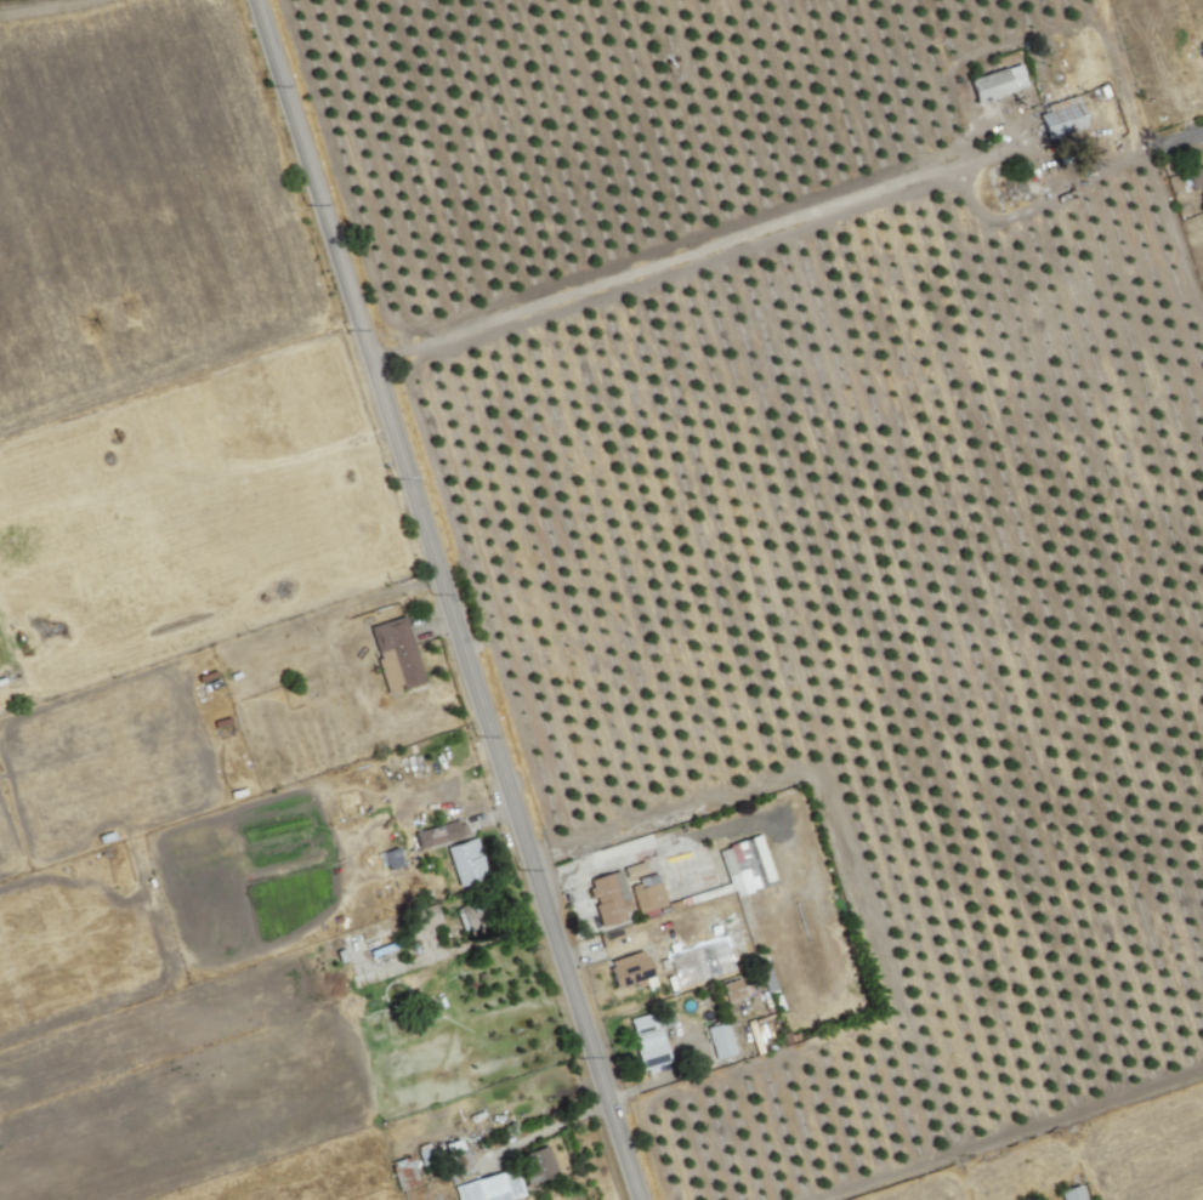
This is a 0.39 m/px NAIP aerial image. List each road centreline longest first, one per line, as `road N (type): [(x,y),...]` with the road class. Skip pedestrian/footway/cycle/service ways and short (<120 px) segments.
road 1 (tertiary): [(256,0),(643,1199)]
road 2 (track): [(375,371),(940,171)]

